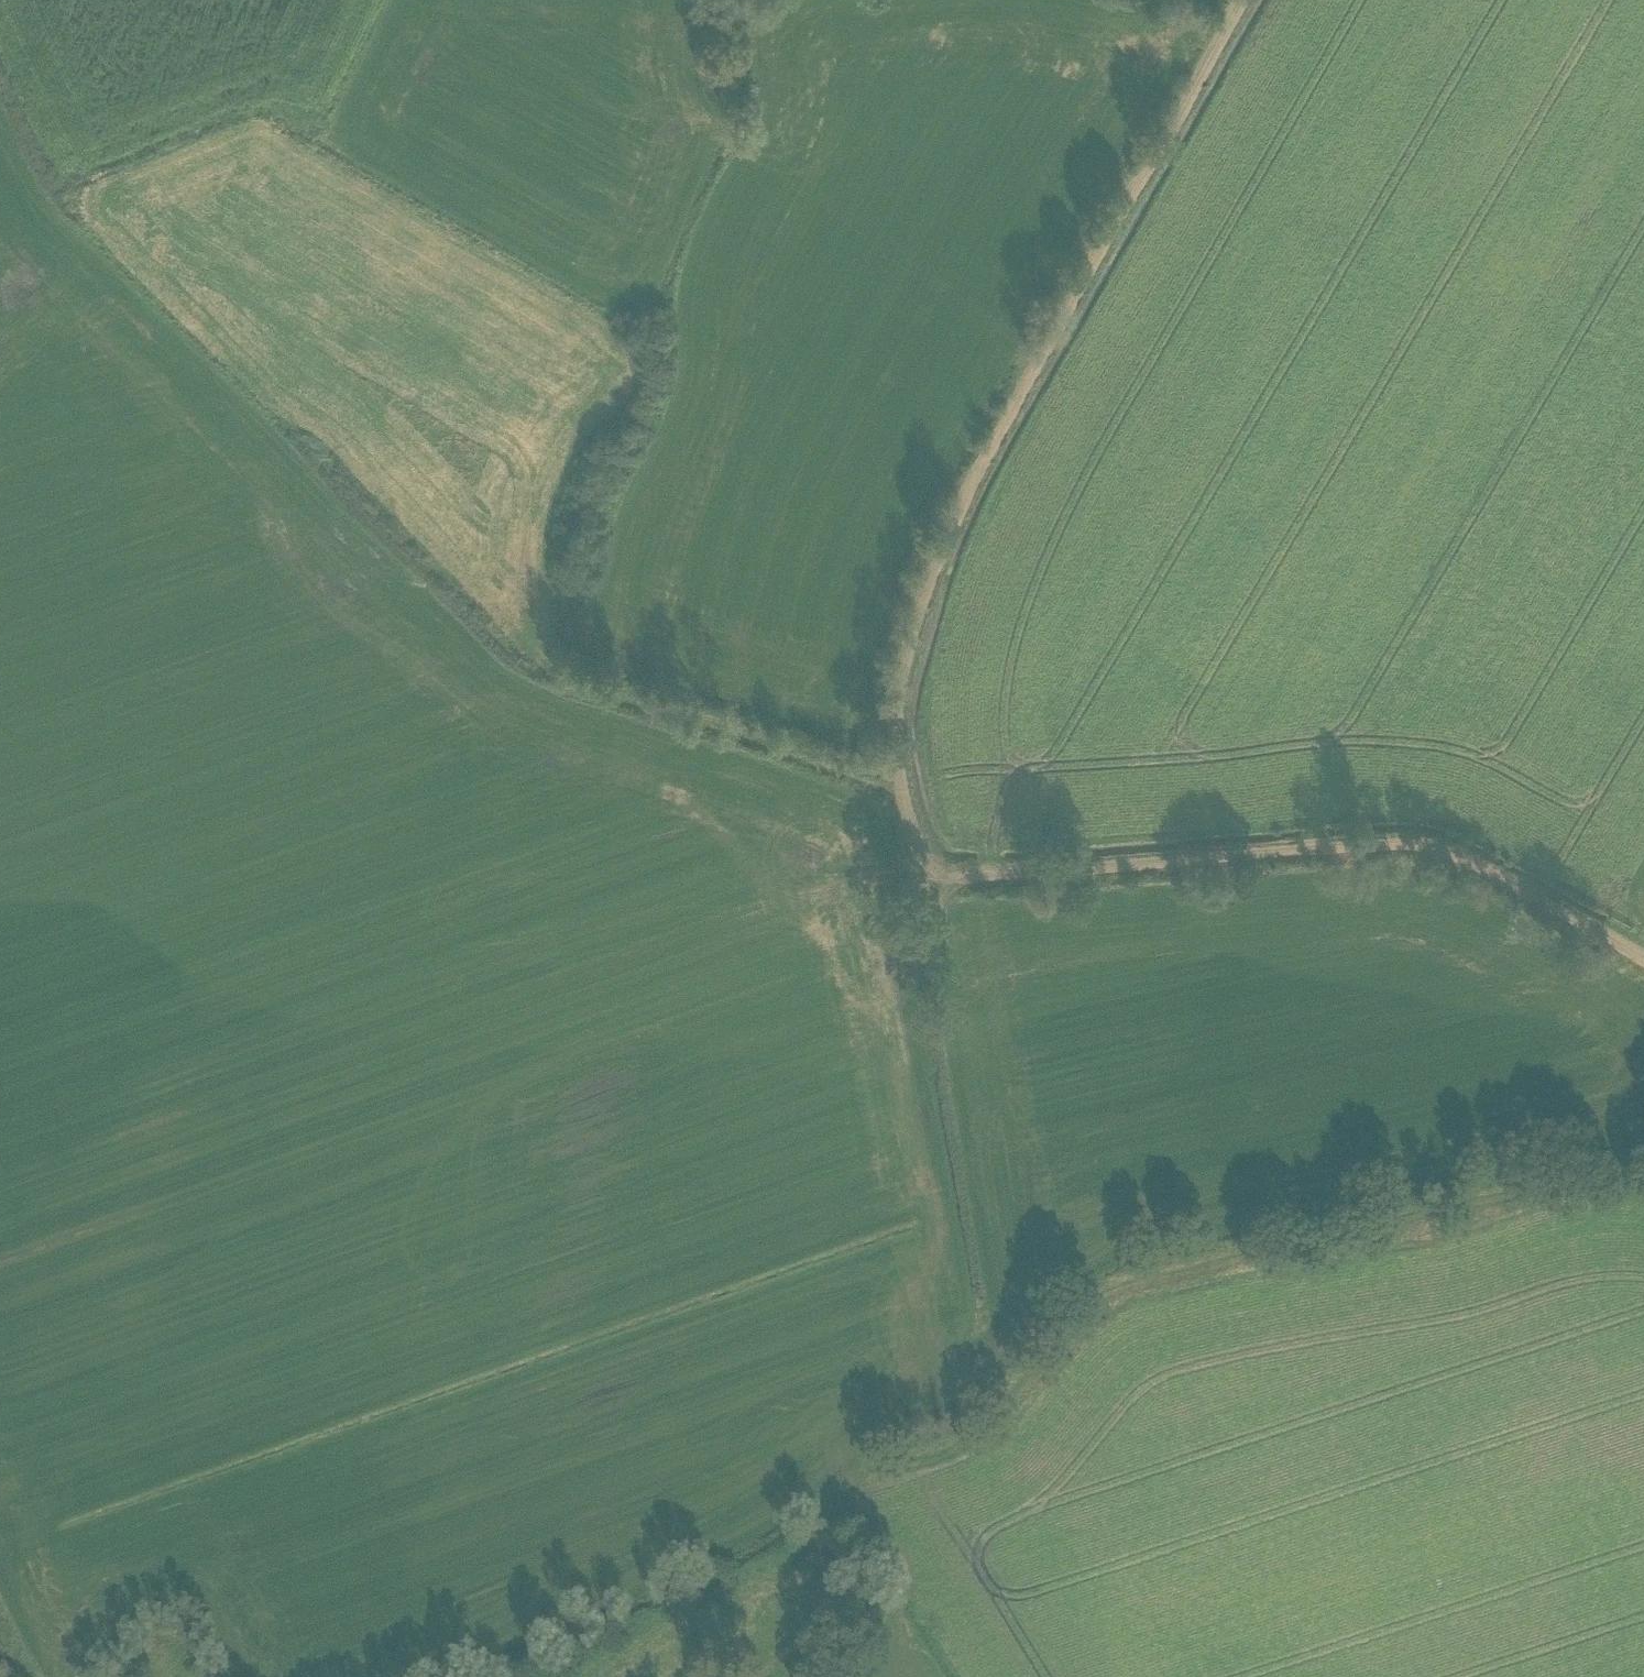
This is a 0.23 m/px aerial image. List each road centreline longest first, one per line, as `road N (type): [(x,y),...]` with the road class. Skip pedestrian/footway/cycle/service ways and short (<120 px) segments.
road 1 (track): [(1241,0),(959,502),(908,644),(897,712),(920,880),(1442,846),(1643,959)]
road 2 (track): [(1643,1173),(1095,1299),(1057,1364),(1007,1410),(838,1503),(839,1600),(797,1676)]
road 3 (track): [(555,677),(903,788)]

